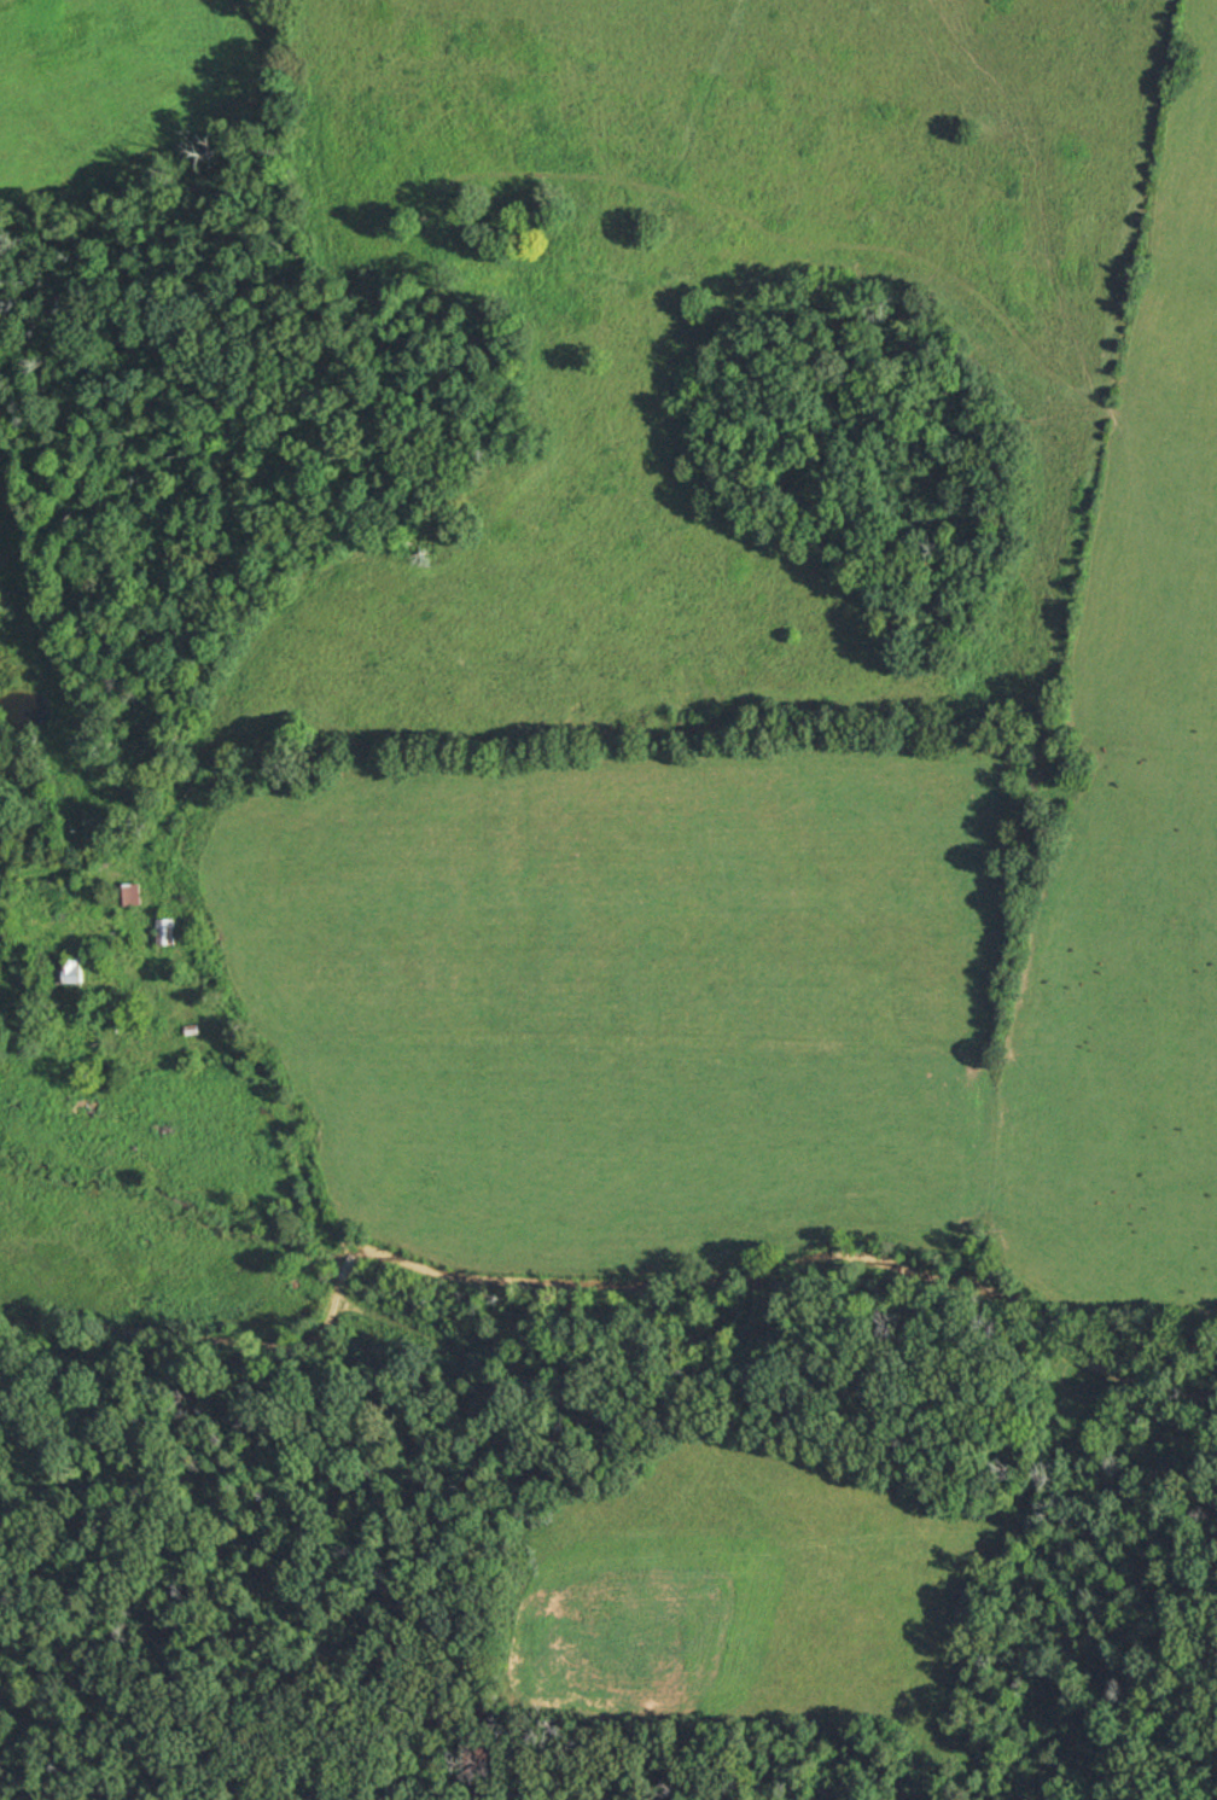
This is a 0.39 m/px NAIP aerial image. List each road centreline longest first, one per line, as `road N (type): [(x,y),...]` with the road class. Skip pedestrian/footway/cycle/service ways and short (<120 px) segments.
road 1 (residential): [(1216,1405),(1113,1377),(867,1253),(834,1252),(734,1282),(518,1288),(351,1252)]
road 2 (residential): [(351,1252),(309,1365),(289,1381),(238,1387),(0,1347)]
road 3 (residential): [(351,1252),(309,1194),(274,1085),(197,991),(155,956)]

